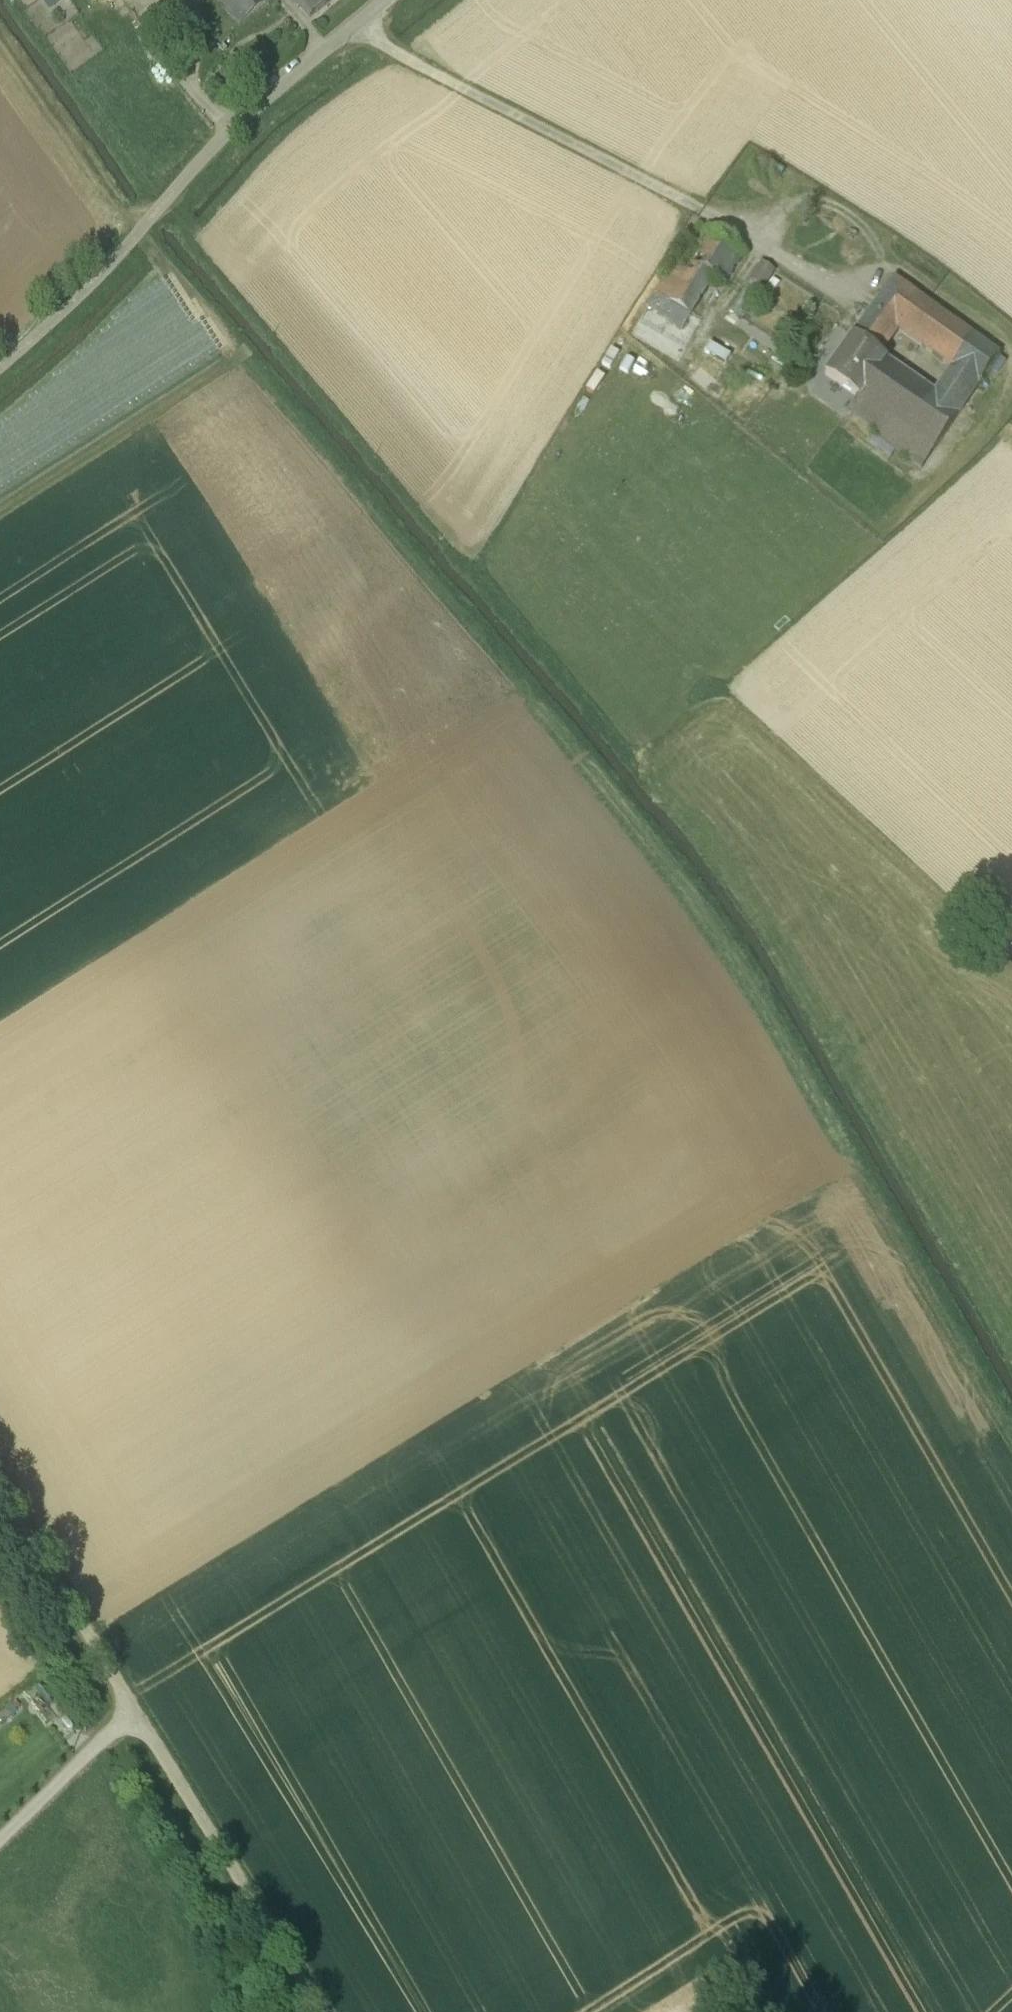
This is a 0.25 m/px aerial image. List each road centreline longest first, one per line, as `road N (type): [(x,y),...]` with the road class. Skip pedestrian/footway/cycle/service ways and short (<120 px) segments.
road 1 (track): [(352,31),(704,212),(849,297),(885,269),(907,272),(1011,348)]
road 2 (unclassified): [(0,1487),(324,2011)]
road 3 (unclassified): [(392,0),(227,139),(56,320),(0,365)]
road 4 (track): [(138,1713),(0,1851)]

